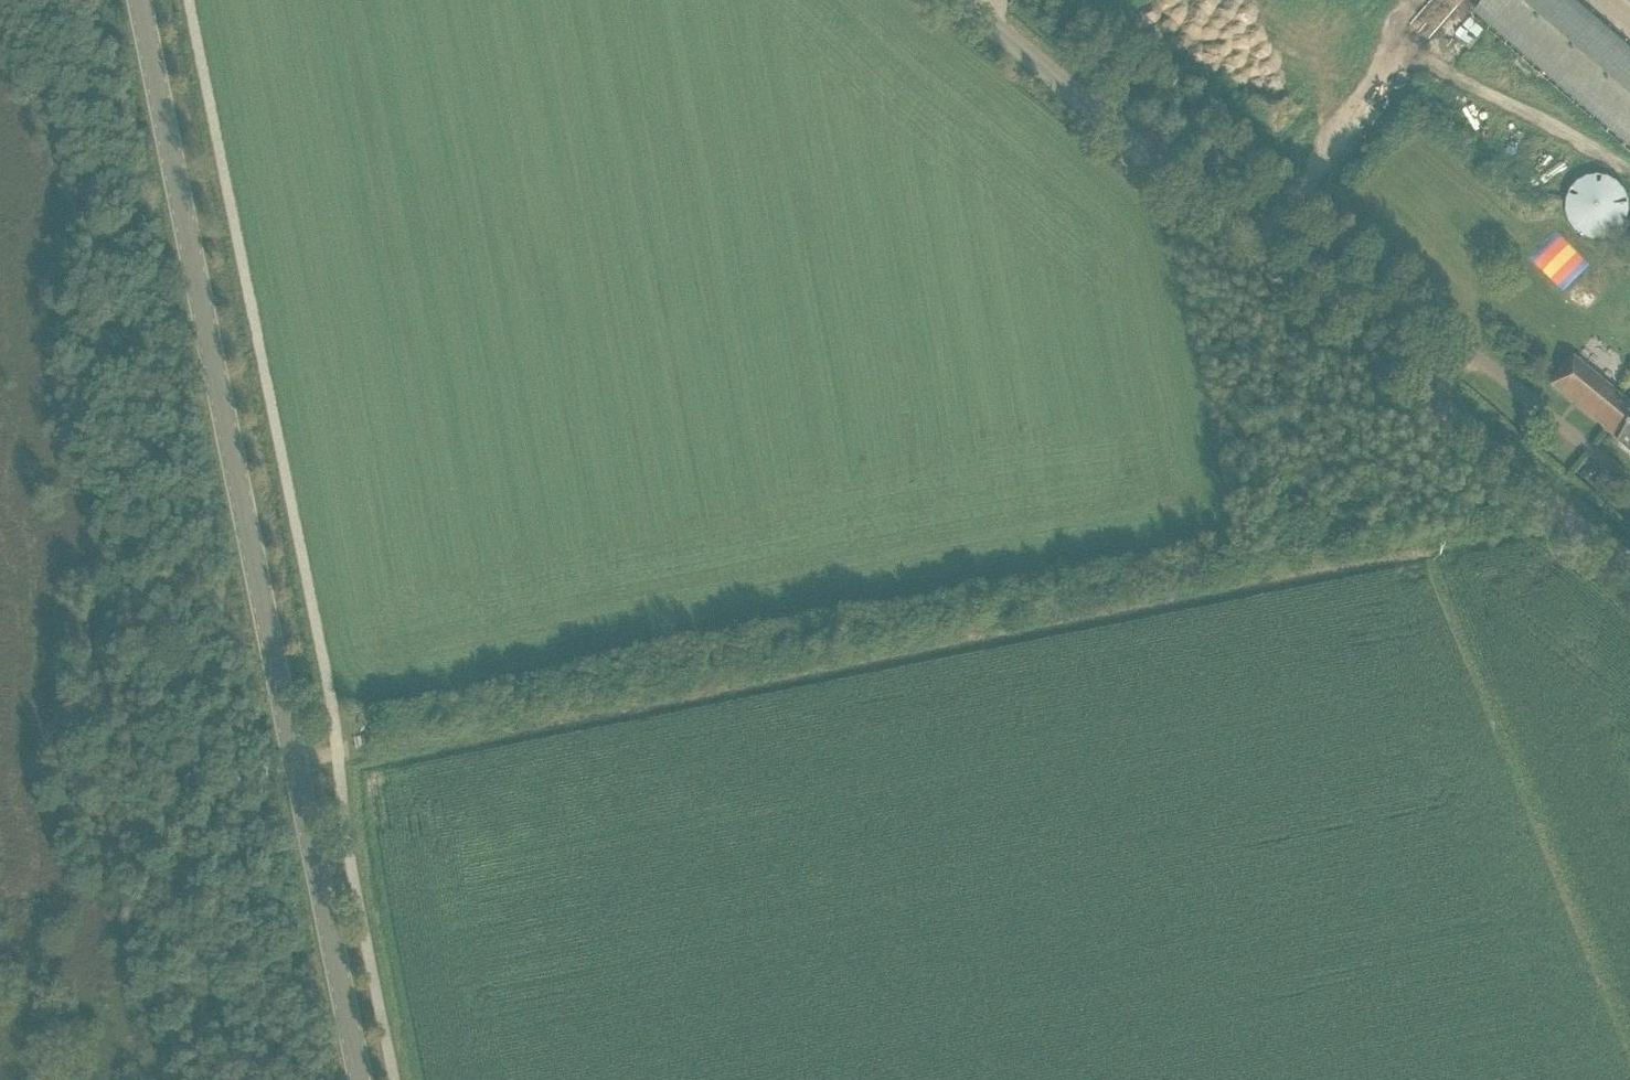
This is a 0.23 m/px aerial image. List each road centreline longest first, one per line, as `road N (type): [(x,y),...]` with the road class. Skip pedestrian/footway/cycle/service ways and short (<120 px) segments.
road 1 (tertiary): [(361,1079),(140,0)]
road 2 (unclassified): [(1629,583),(945,0)]

